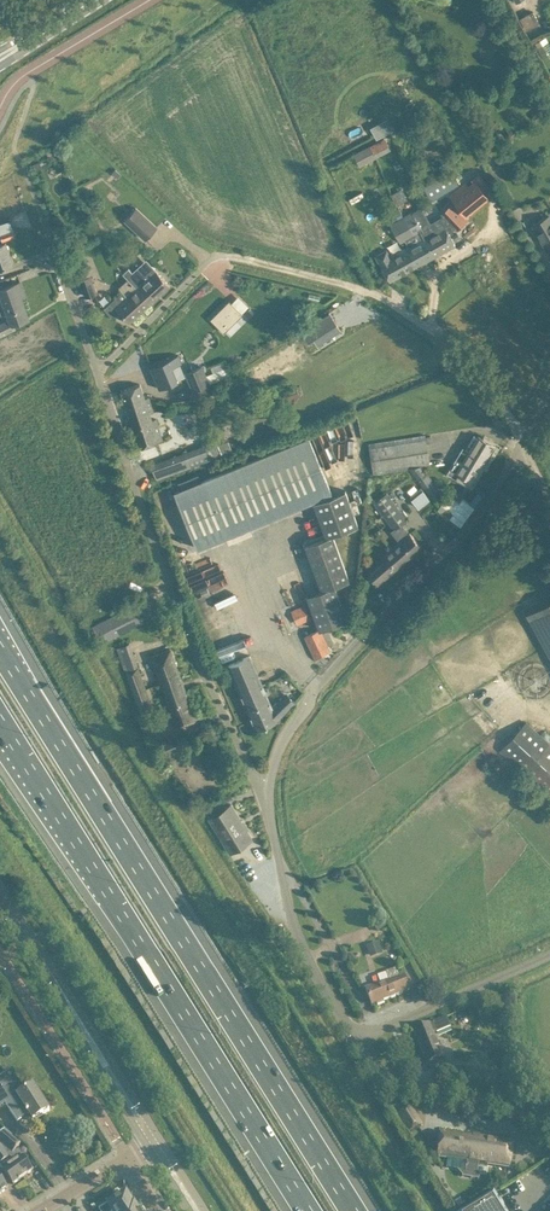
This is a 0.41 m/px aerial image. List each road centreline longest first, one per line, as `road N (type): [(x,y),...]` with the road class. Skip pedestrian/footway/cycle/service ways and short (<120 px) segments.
road 1 (motorway): [(352,1210),(0,649)]
road 2 (motorway): [(0,718),(310,1210)]
road 3 (unclassified): [(522,445),(478,365),(385,300),(238,257),(208,262),(97,370)]
road 4 (unclassified): [(266,793),(170,589),(97,370)]
road 5 (unclassified): [(266,793),(285,736),(320,681),(472,522),(522,445)]
road 6 (unclassified): [(357,1041),(294,927),(266,793)]
road 7 (unclassified): [(549,1130),(508,1105),(397,1088),(357,1041)]
road 8 (unclassified): [(357,1041),(549,953)]
road 9 (unclassified): [(97,370),(33,185)]
road 10 (unclassified): [(0,112),(22,76),(145,0)]
road 11 (secondary): [(83,1028),(0,895)]
road 12 (secondary): [(83,1028),(149,1145)]
road 13 (secondary): [(161,1137),(83,1028)]

